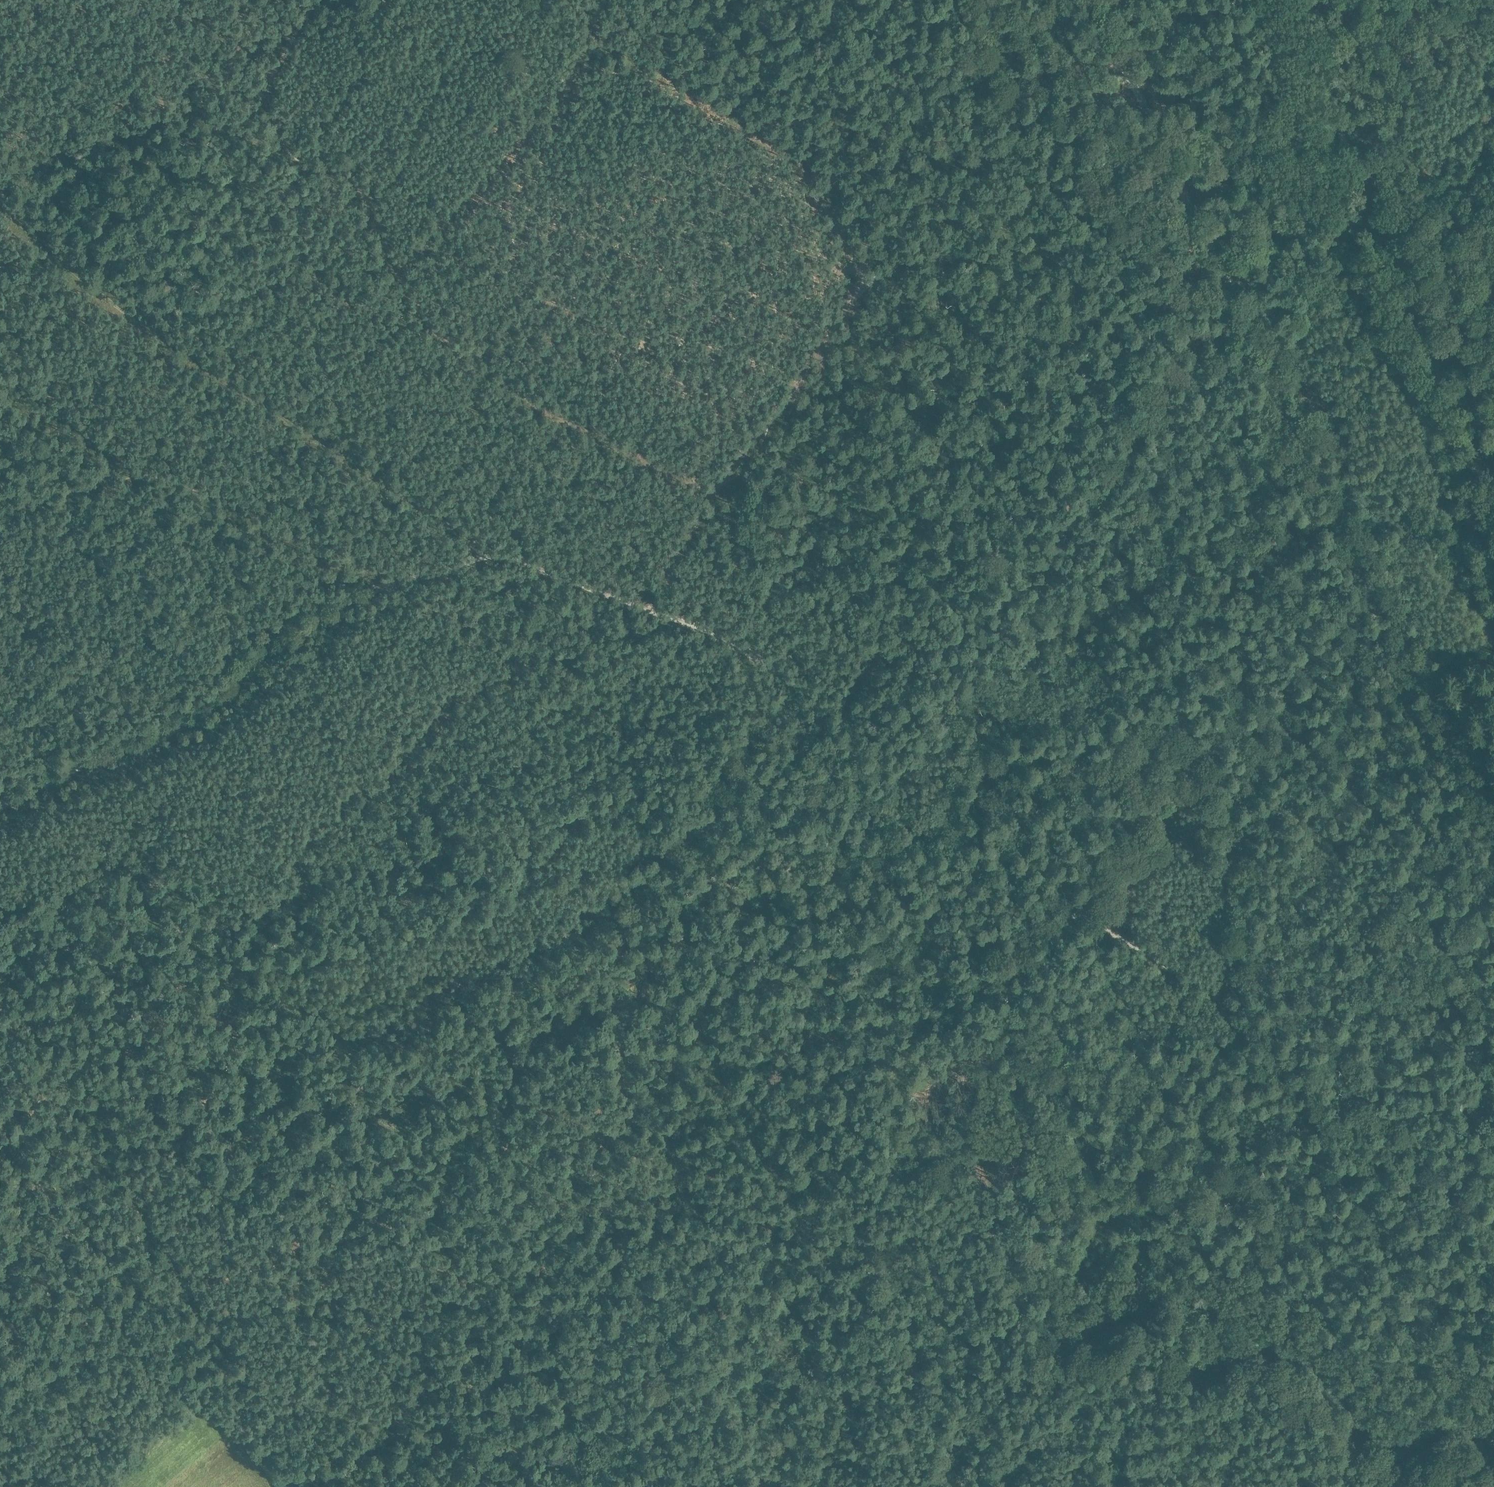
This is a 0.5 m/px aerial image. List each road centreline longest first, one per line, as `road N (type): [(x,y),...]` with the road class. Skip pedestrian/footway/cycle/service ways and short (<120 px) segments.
road 1 (track): [(0,207),(81,282),(483,550)]
road 2 (track): [(0,805),(176,729),(325,610),(483,550)]
road 3 (track): [(1270,365),(1493,818)]
road 4 (track): [(1092,0),(1197,217)]
road 5 (track): [(1197,217),(1270,365)]

